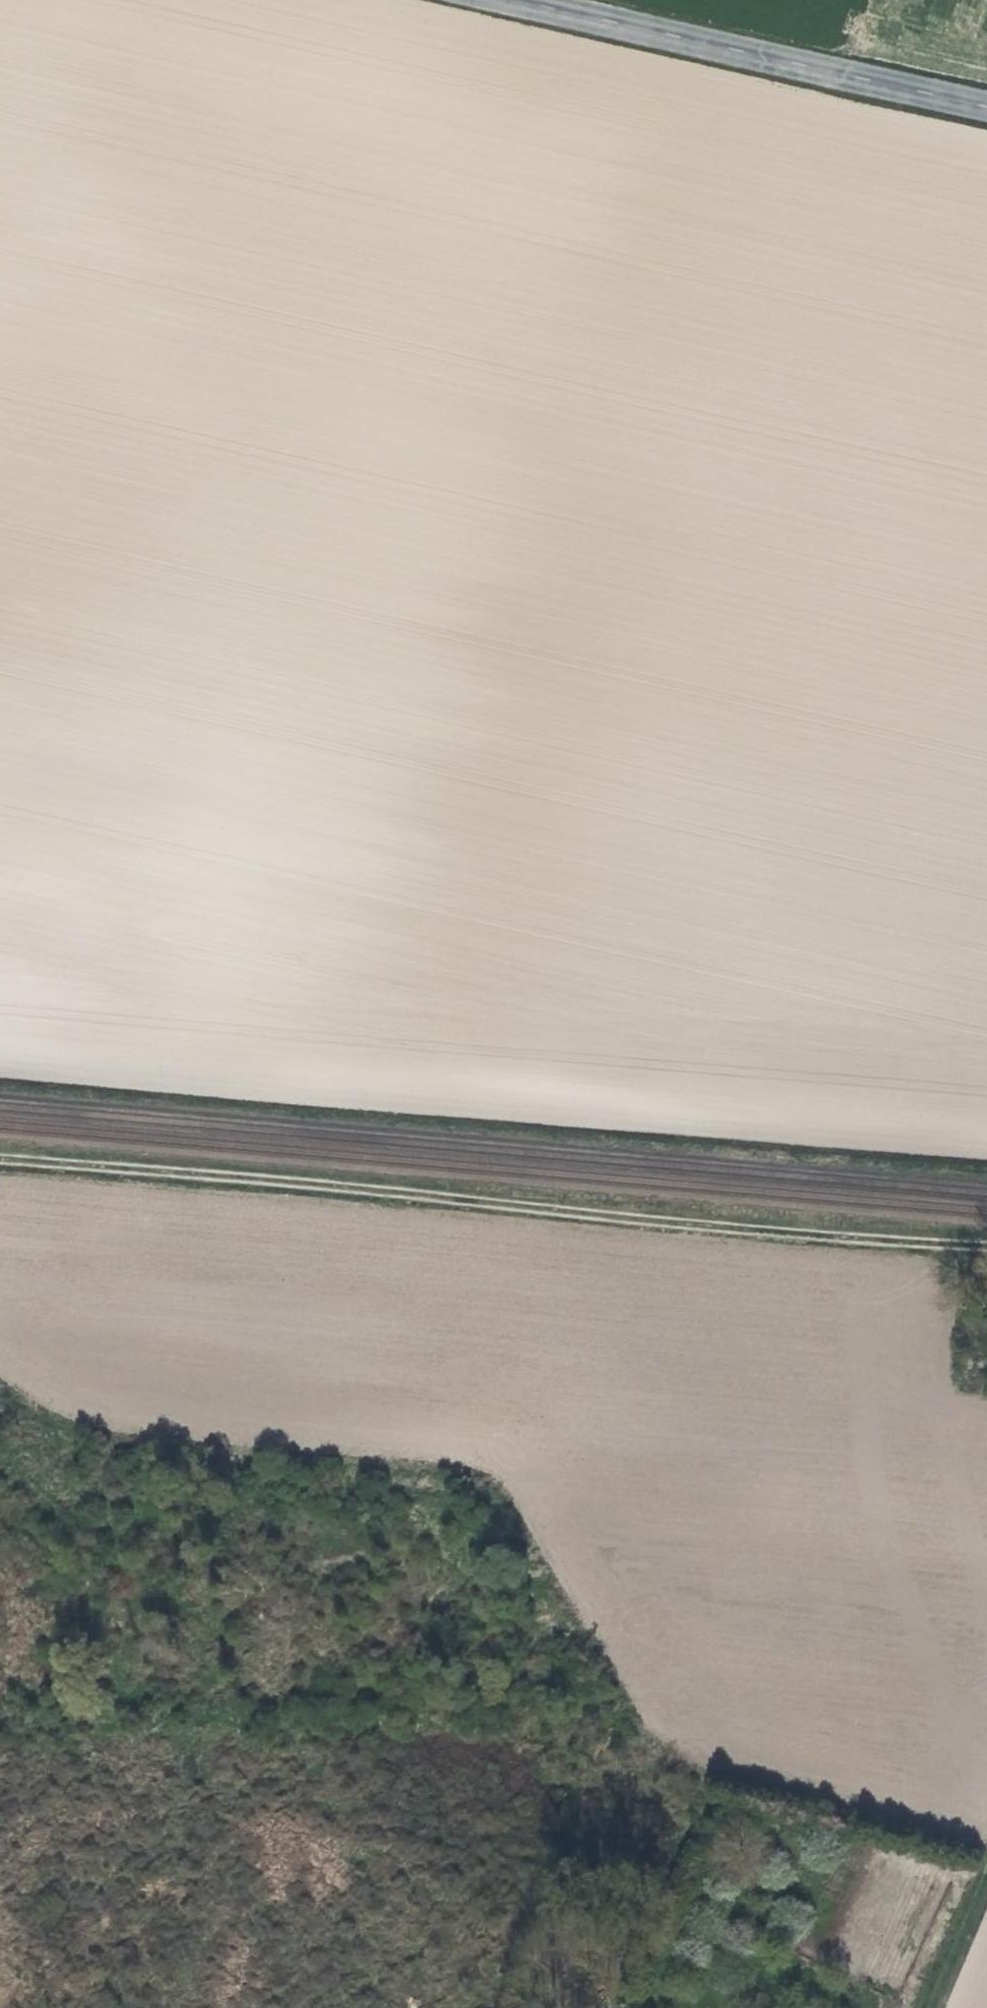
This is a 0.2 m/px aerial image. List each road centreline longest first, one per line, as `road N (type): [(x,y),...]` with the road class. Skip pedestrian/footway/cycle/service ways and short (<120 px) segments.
road 1 (track): [(0,1159),(986,1247)]
road 2 (tertiary): [(506,0),(986,108)]
road 3 (track): [(936,2007),(986,1874)]

